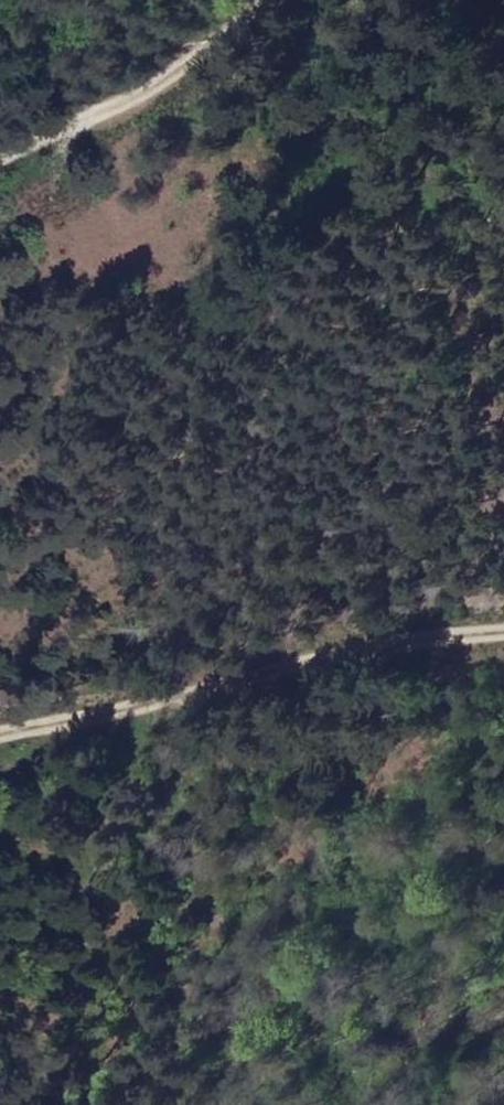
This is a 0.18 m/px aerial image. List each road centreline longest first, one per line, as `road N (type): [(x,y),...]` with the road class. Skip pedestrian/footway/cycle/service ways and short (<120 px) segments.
road 1 (track): [(0,738),(179,710),(503,628)]
road 2 (track): [(295,0),(0,162)]

